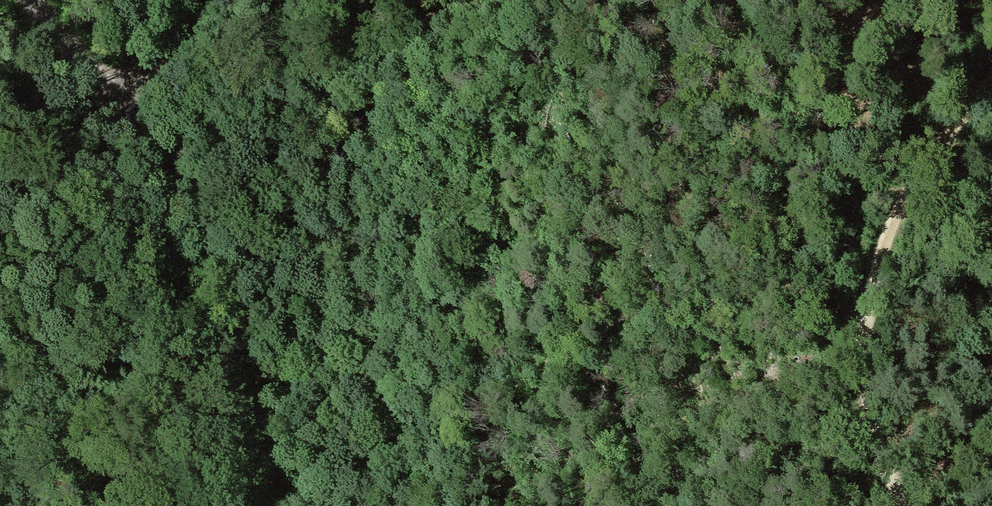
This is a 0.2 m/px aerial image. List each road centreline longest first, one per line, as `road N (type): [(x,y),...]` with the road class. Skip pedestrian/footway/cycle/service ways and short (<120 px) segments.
road 1 (track): [(902,505),(867,405),(865,323),(877,261),(923,166),(991,79)]
road 2 (track): [(147,118),(210,244),(285,505)]
road 3 (track): [(865,323),(812,256),(751,95),(737,0)]
road 4 (track): [(147,118),(78,25),(45,0)]
road 5 (track): [(199,0),(184,60),(147,118)]

